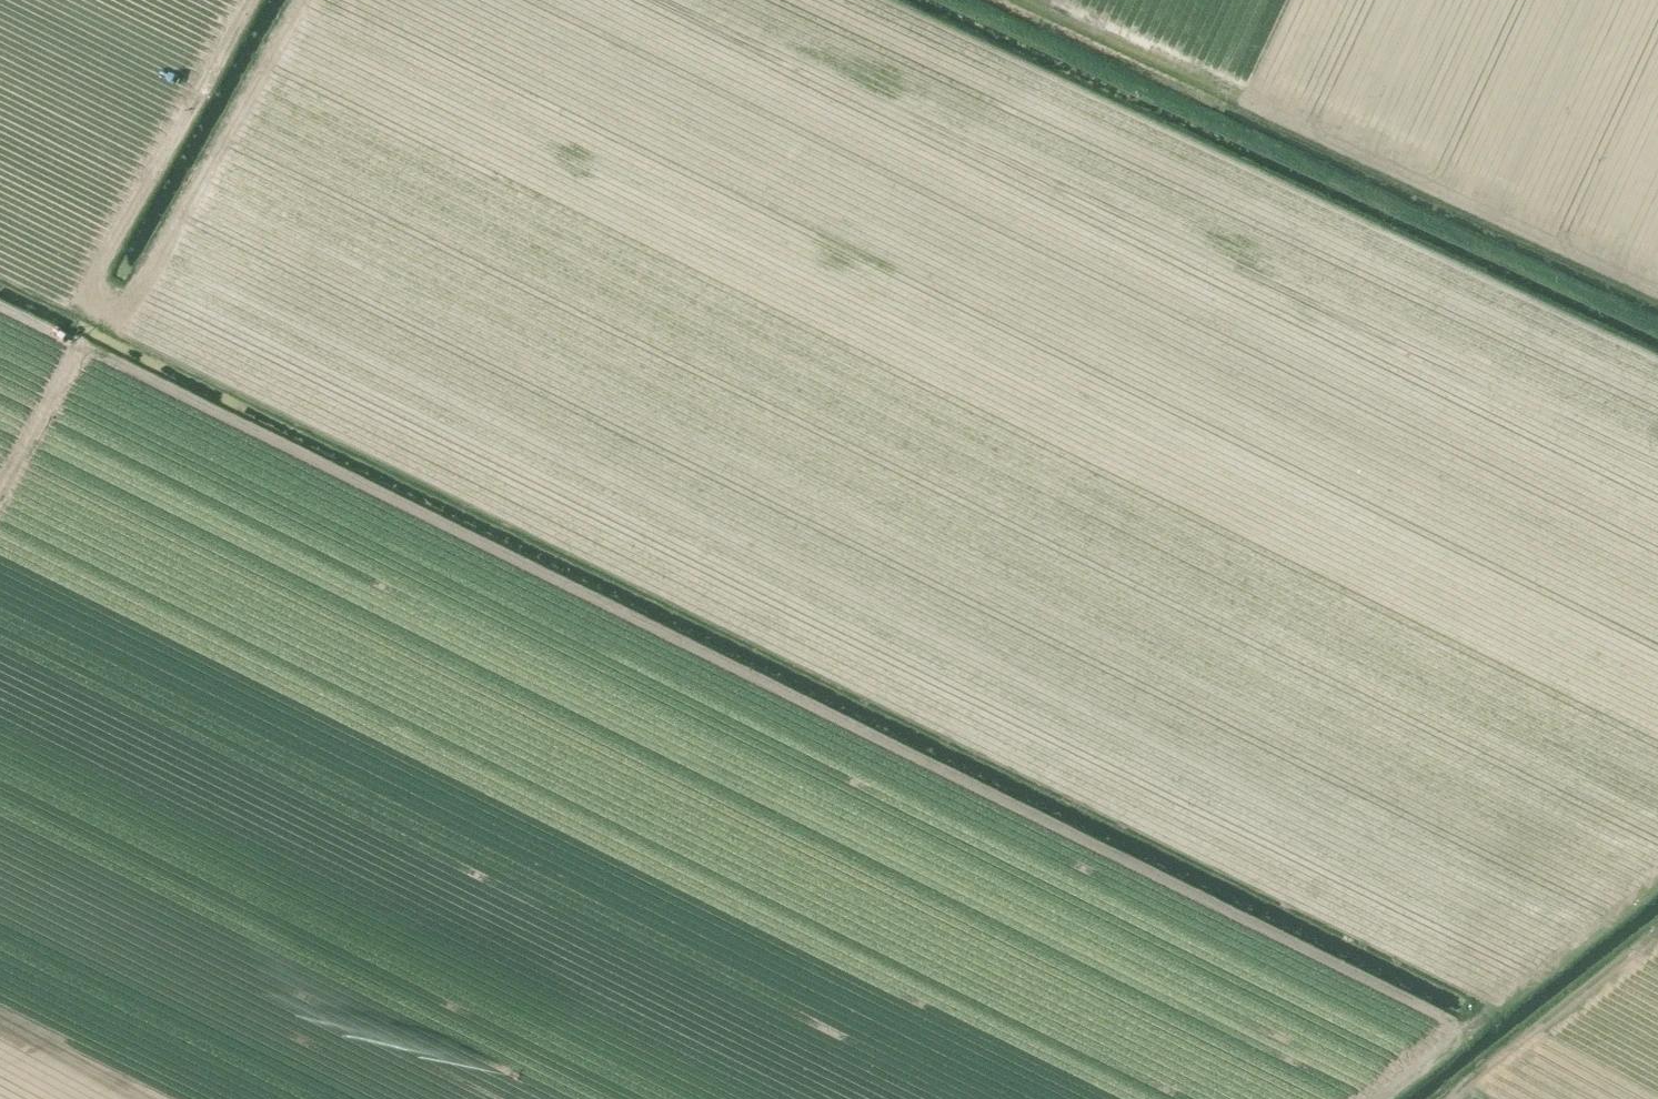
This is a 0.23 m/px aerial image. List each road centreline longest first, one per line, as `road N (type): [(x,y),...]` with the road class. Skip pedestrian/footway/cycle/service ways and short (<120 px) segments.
road 1 (track): [(65,339),(1456,1026),(1364,1098)]
road 2 (track): [(79,316),(251,0)]

